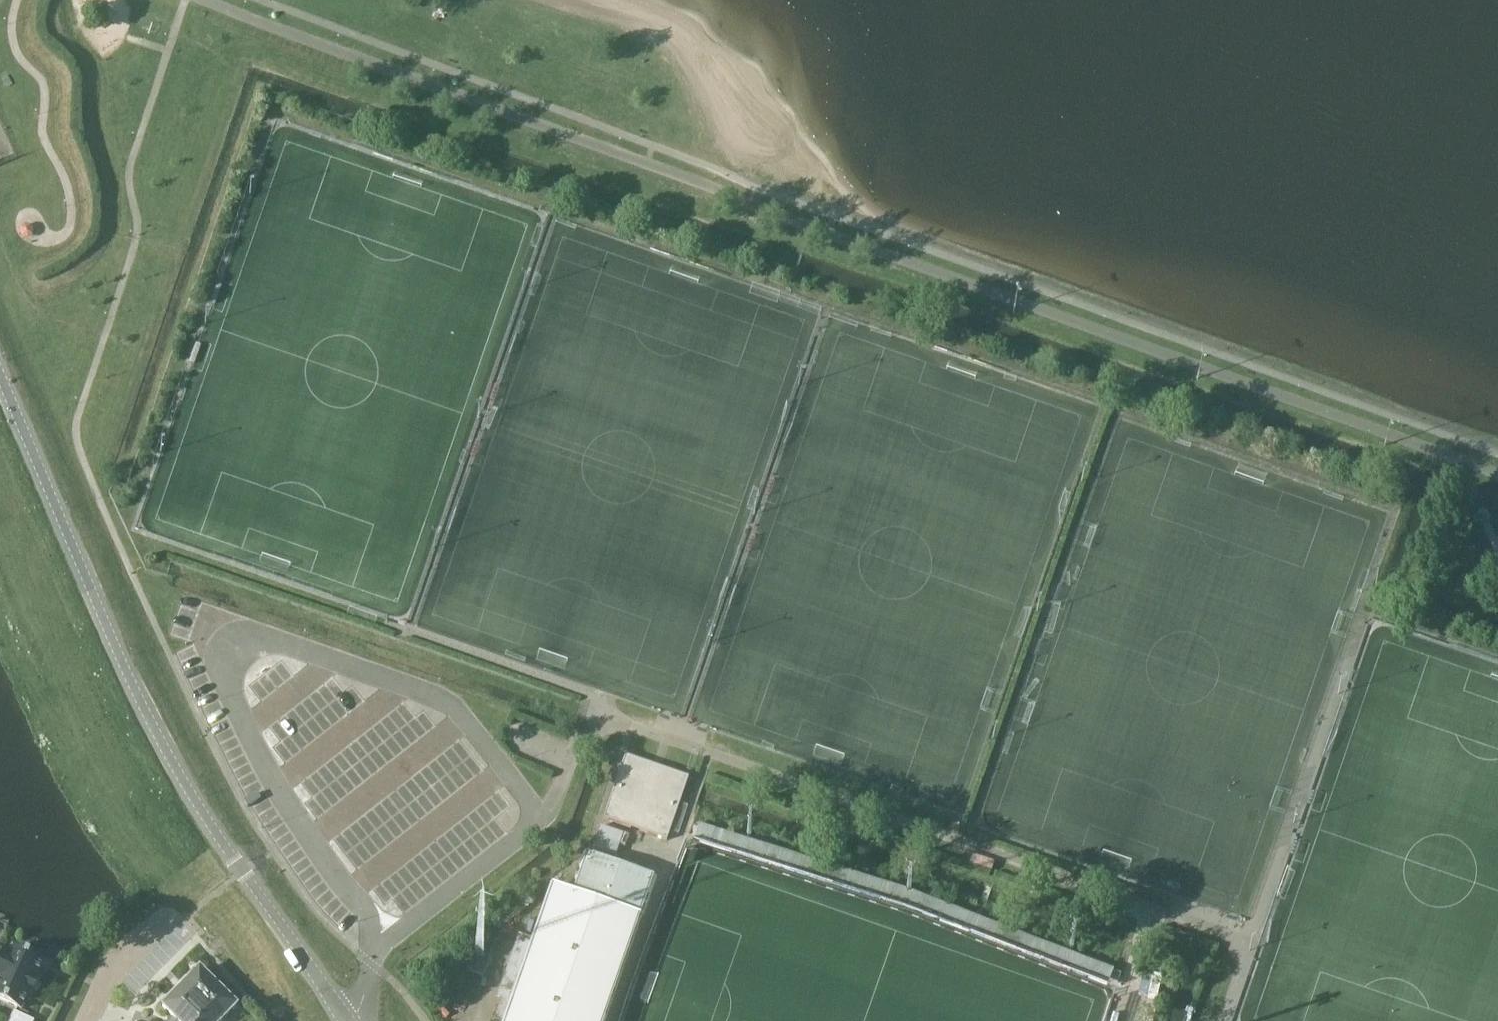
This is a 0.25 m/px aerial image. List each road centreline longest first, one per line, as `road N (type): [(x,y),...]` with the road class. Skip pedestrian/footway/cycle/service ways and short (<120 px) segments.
road 1 (tertiary): [(348,1020),(197,803),(133,682),(0,375)]
road 2 (residential): [(88,1020),(105,985),(185,919)]

